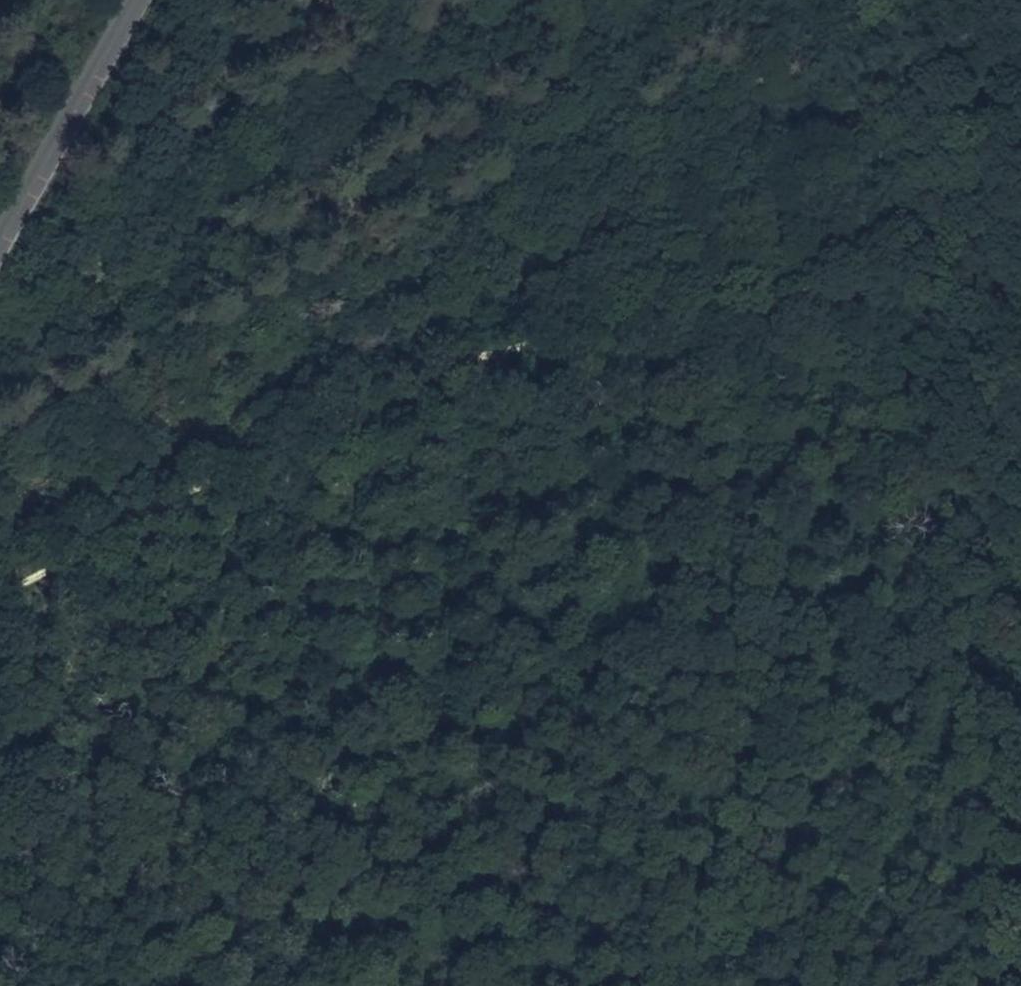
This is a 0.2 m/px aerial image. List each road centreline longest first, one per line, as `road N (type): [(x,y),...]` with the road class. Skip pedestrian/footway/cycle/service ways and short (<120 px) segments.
road 1 (unclassified): [(137,0),(0,240)]

